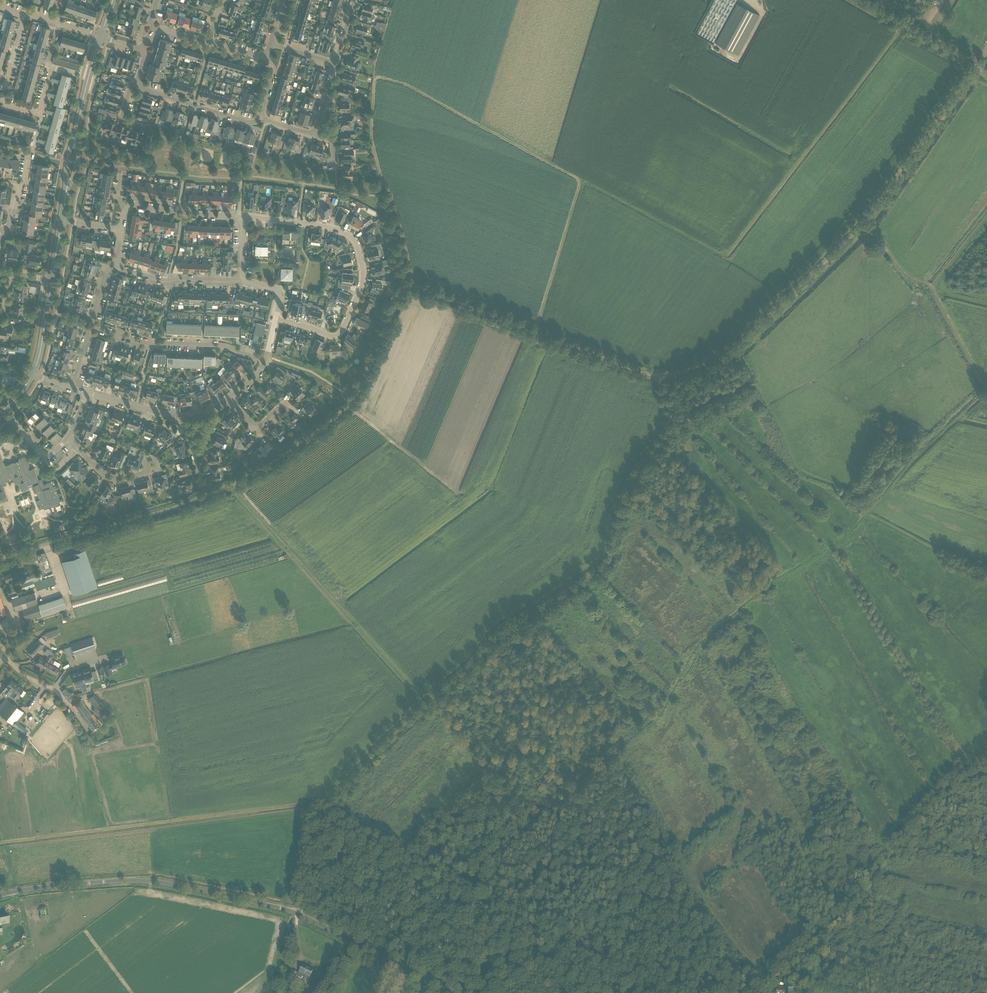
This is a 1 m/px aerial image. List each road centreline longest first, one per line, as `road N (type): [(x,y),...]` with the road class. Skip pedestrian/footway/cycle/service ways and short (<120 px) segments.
road 1 (unclassified): [(659,374),(733,348),(765,320),(861,226),(970,74),(971,61),(859,0)]
road 2 (track): [(674,423),(630,484),(615,546),(601,566),(496,637),(325,809)]
road 3 (unclassified): [(0,557),(201,499),(299,446),(346,408),(405,287)]
road 4 (unclassified): [(455,992),(298,913),(171,884),(133,880),(0,895)]
road 5 (track): [(986,759),(940,790),(757,992)]
road 6 (residential): [(276,321),(341,335),(362,285),(355,243),(329,227),(242,223)]
road 7 (unclassified): [(659,374),(405,287)]
road 8 (track): [(861,226),(907,276),(931,287),(986,388),(962,416)]
road 9 (residential): [(265,359),(219,345),(151,345),(91,328)]
road 10 (residential): [(242,278),(161,281),(114,263)]
road 11 (residential): [(137,84),(242,121),(261,119)]

